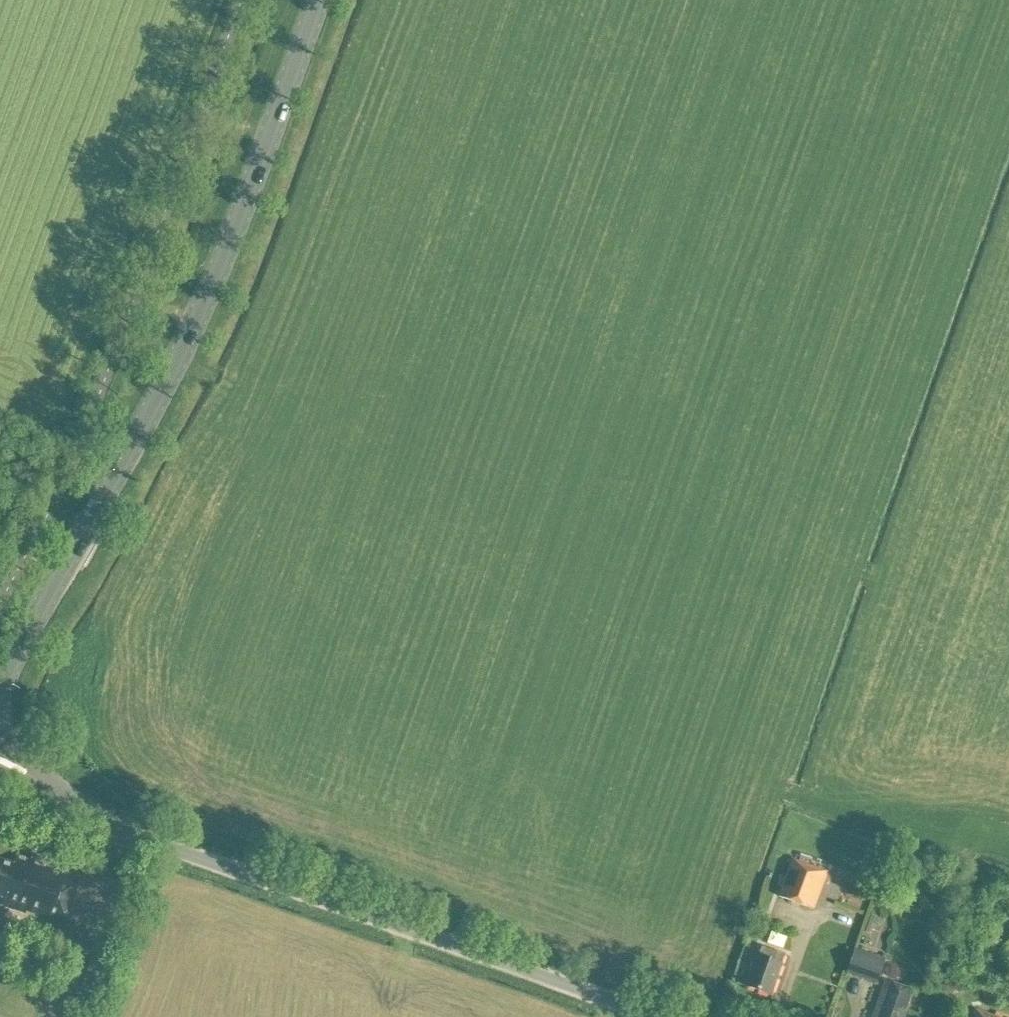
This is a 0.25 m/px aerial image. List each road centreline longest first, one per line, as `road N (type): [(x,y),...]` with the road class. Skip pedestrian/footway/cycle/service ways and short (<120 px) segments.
road 1 (secondary): [(0,689),(177,368),(318,0)]
road 2 (unclassified): [(656,1016),(171,852),(98,821),(0,761)]

